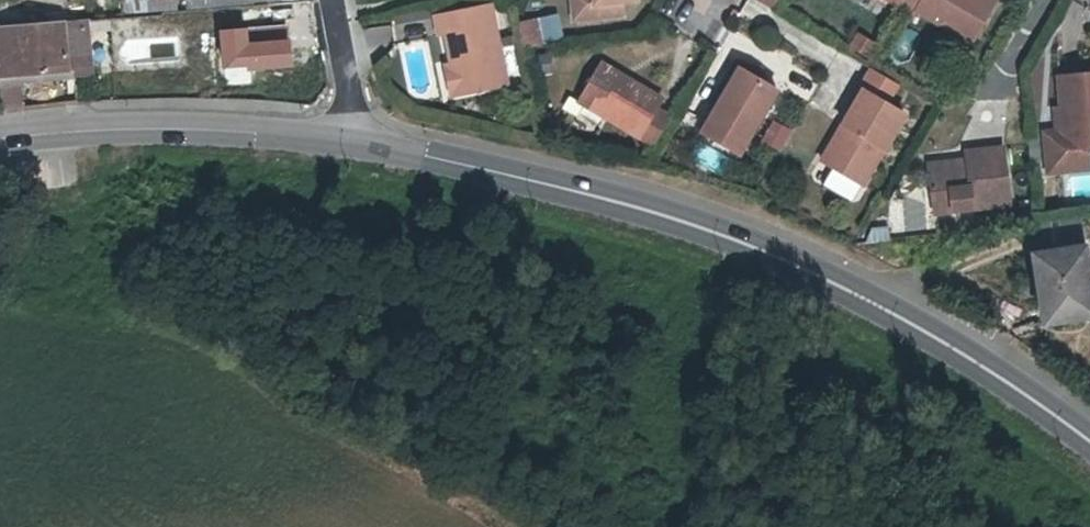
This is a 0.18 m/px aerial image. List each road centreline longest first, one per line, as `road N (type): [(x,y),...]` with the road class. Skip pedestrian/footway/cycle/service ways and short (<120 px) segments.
road 1 (residential): [(1089,443),(906,321),(730,239),(626,204),(360,141)]
road 2 (residential): [(360,141),(192,130),(0,139)]
road 3 (residential): [(360,141),(331,0)]

